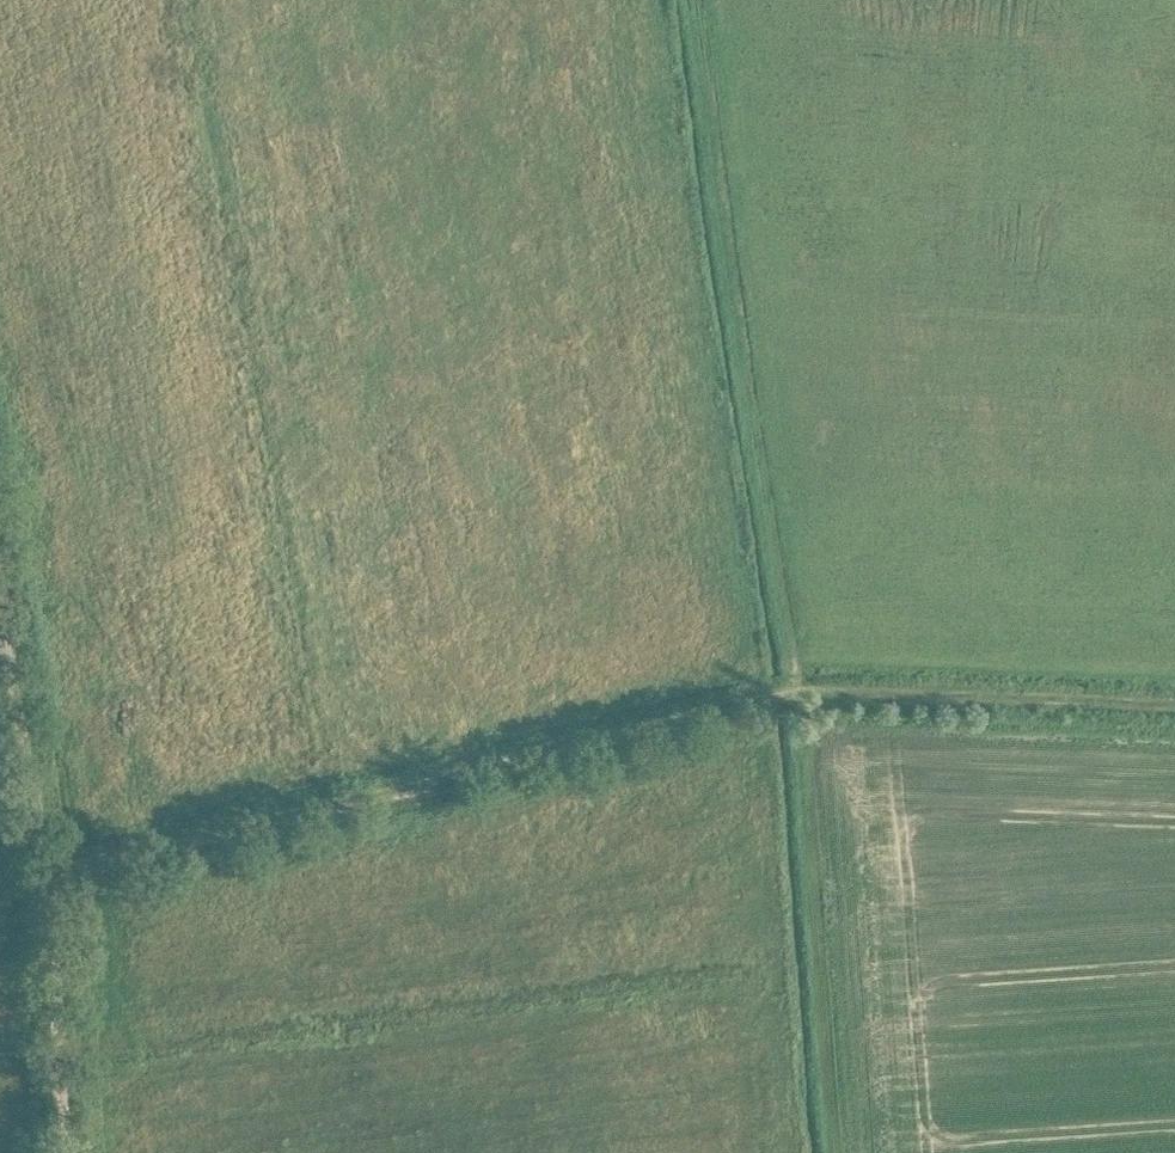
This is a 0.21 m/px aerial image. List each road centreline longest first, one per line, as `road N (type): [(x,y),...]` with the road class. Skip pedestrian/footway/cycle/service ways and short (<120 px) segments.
road 1 (track): [(62,865),(686,711),(805,693),(1174,705)]
road 2 (track): [(0,486),(62,865),(88,1152)]

